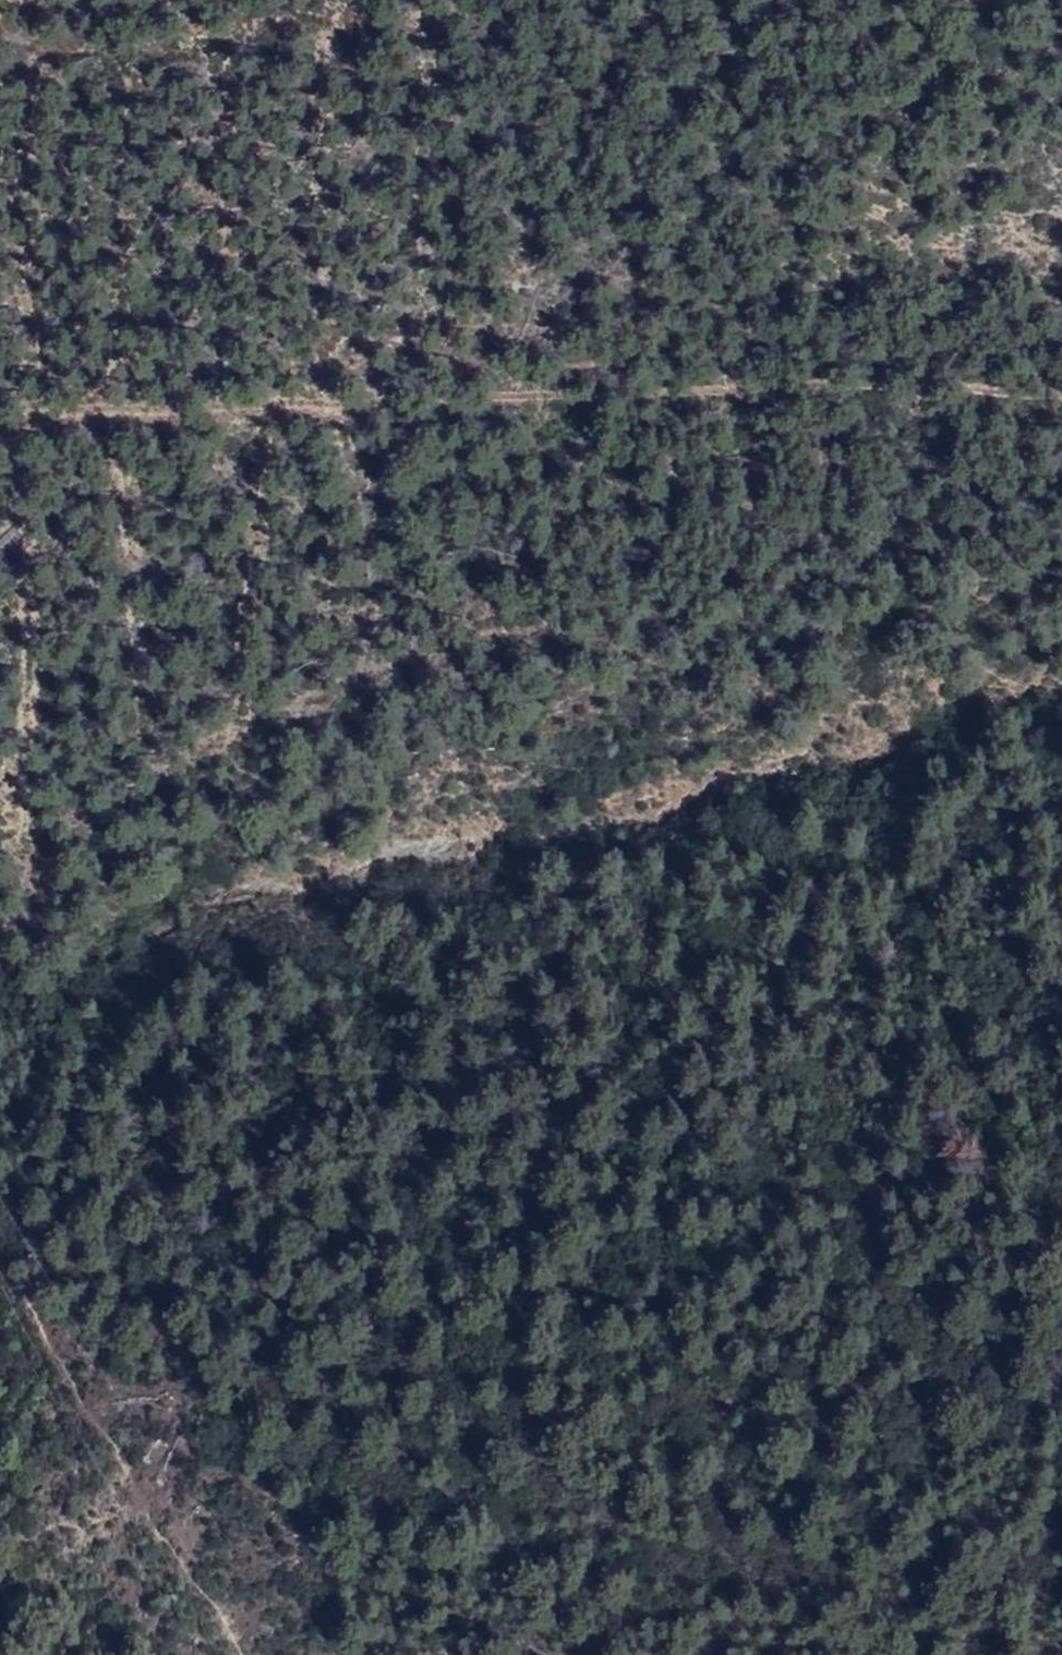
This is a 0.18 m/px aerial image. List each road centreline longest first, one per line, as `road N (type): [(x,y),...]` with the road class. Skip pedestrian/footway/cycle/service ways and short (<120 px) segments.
road 1 (track): [(1061,397),(859,384),(83,408),(0,424)]

